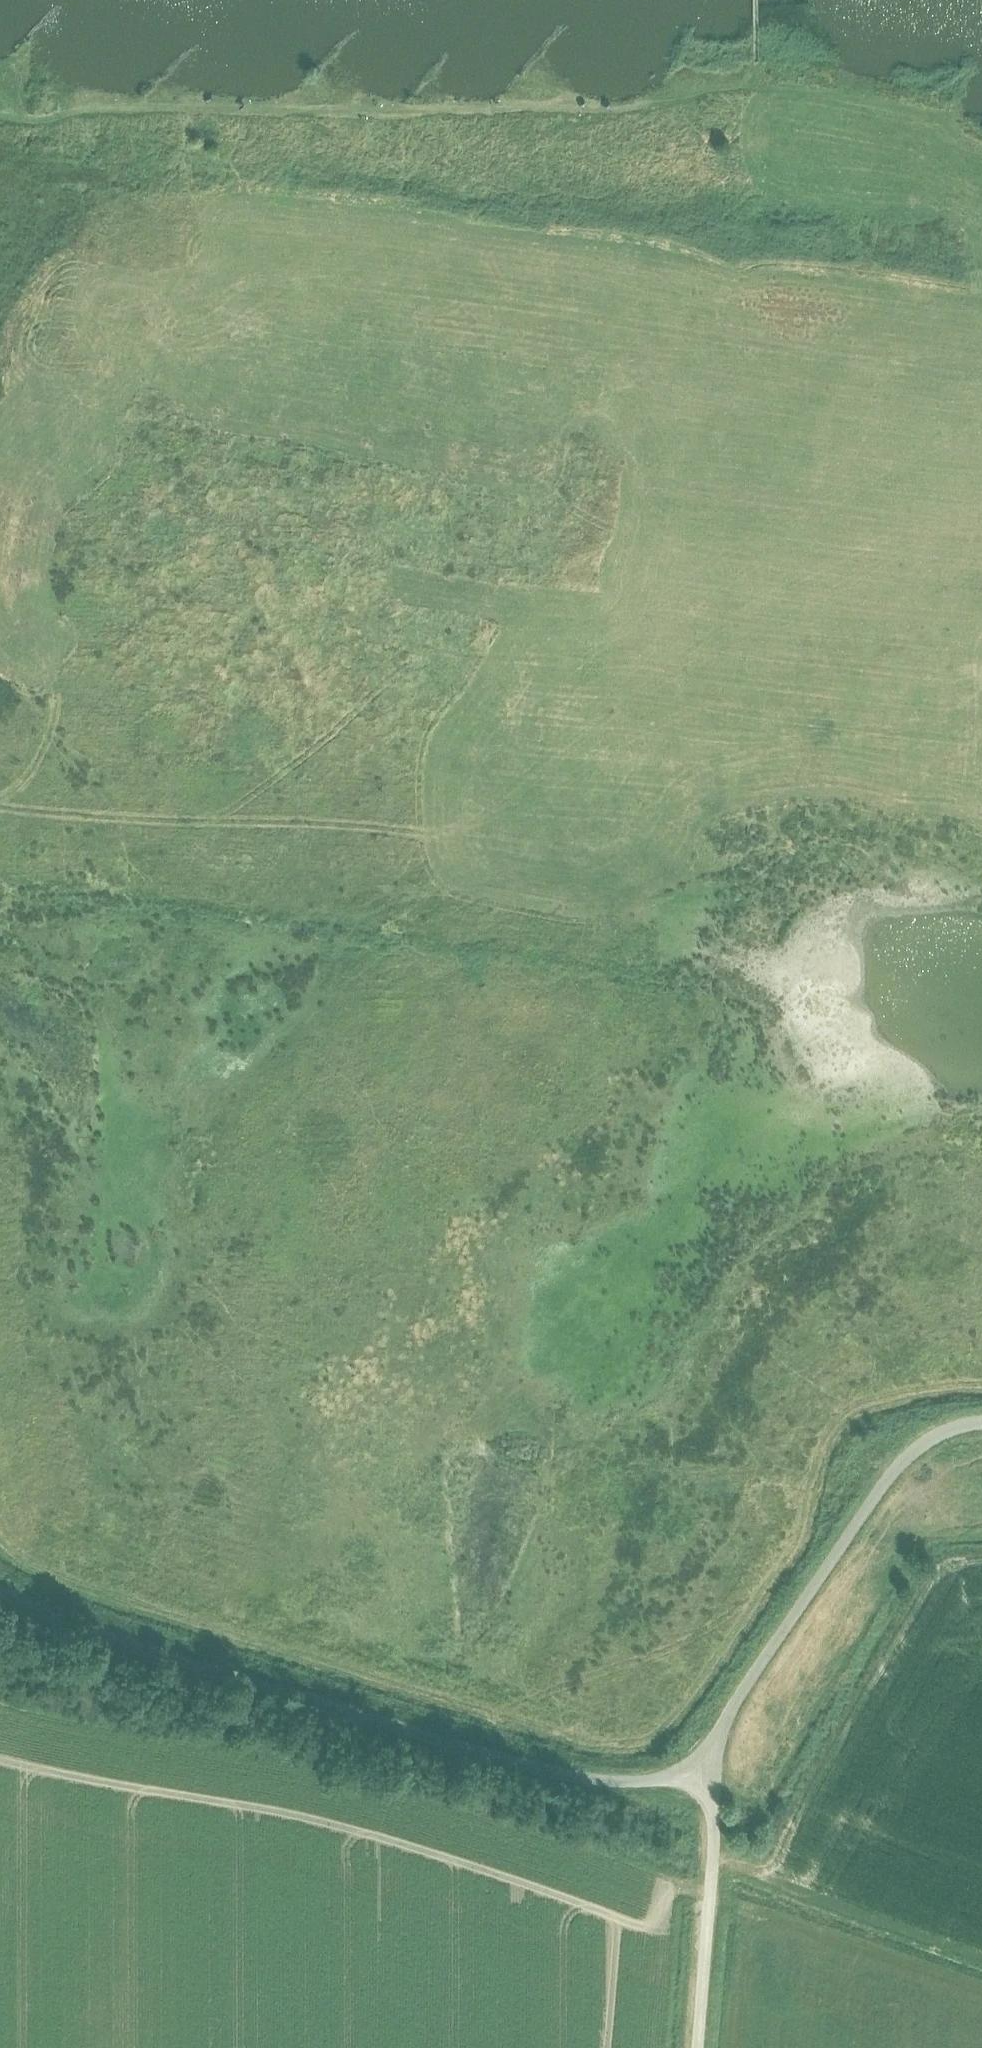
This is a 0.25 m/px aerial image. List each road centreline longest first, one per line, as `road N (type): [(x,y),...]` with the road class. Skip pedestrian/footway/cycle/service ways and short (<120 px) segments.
road 1 (unclassified): [(0,1588),(62,1620),(528,1766),(605,1781),(713,1773)]
road 2 (unclassified): [(981,1423),(942,1433),(896,1470),(728,1715),(713,1773)]
road 3 (unclassified): [(699,2047),(713,1773)]

